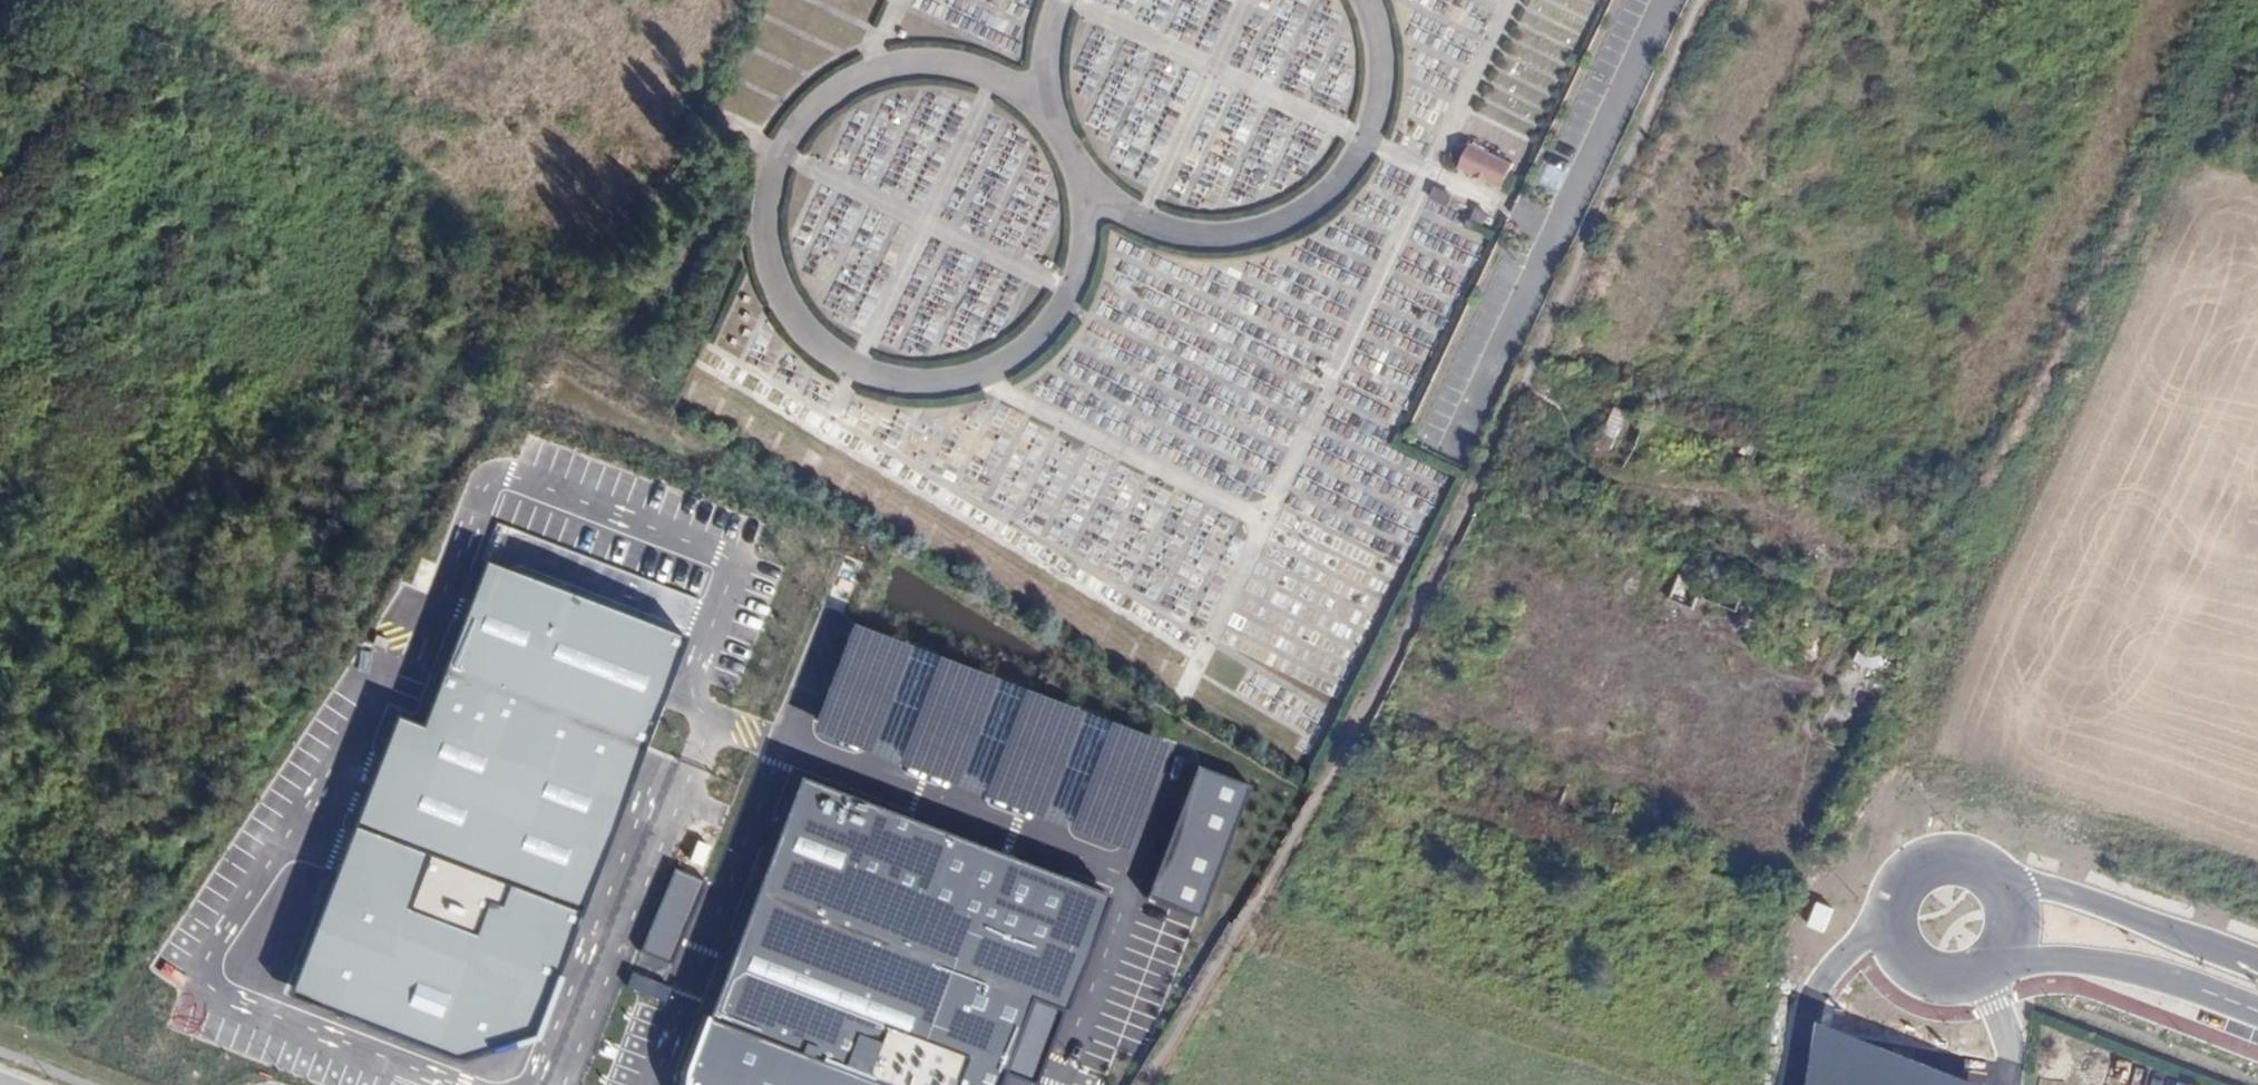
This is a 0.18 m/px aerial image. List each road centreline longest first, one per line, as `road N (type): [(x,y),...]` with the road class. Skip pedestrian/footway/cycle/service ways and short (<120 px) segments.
road 1 (track): [(1703,0),(1483,473),(1316,801),(1141,1084)]

